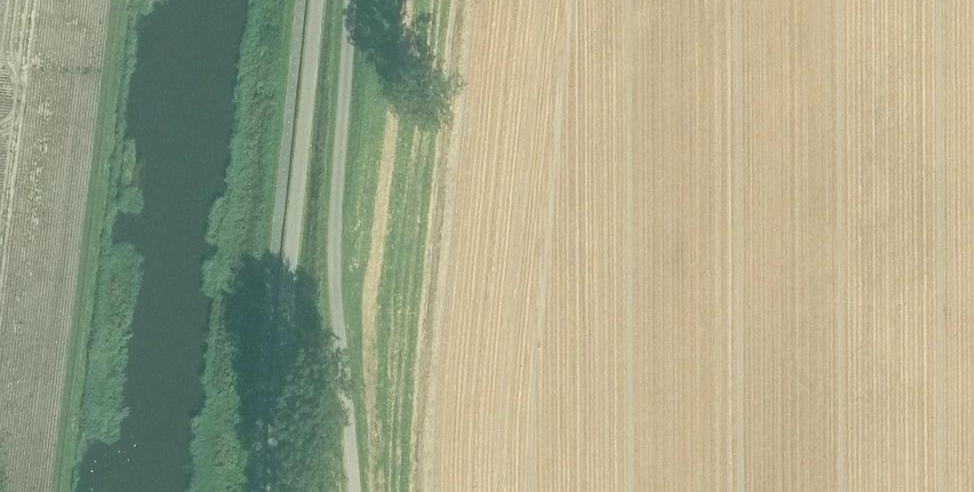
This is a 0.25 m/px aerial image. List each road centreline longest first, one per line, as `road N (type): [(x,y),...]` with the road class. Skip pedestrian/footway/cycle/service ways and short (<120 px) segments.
road 1 (unclassified): [(275,491),(286,304),(319,0)]
road 2 (unclassified): [(354,491),(335,262),(351,0)]

